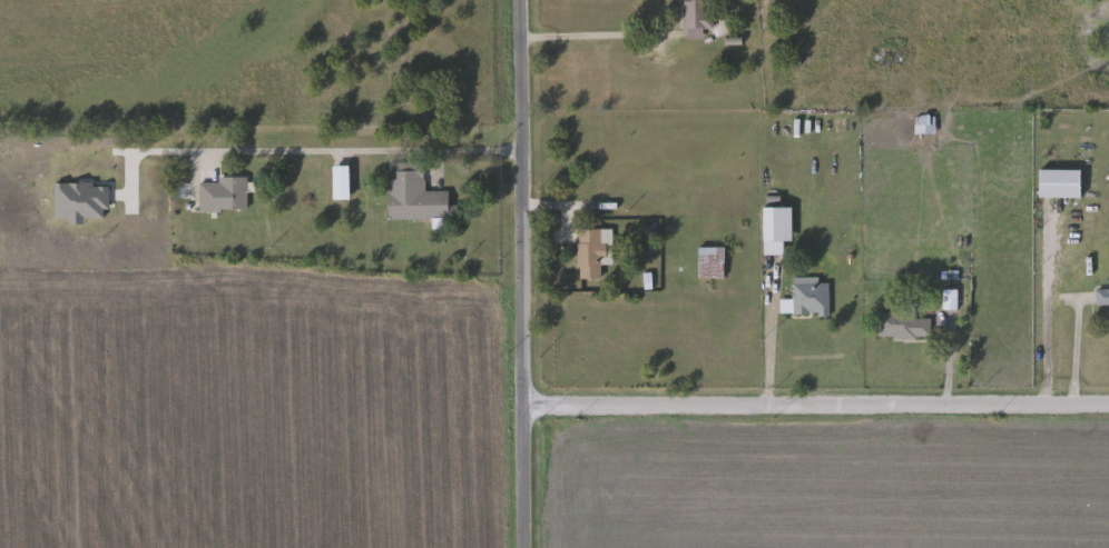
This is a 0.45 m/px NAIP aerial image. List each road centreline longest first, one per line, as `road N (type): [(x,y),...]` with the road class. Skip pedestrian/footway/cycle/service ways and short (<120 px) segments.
road 1 (residential): [(524,114),(1108,102)]
road 2 (residential): [(526,407),(1108,403)]
road 3 (tertiary): [(522,0),(525,547)]
road 4 (residential): [(526,151),(197,152),(192,190),(184,195)]
road 5 (residential): [(526,302),(703,306)]
road 6 (residential): [(523,38),(666,36)]

